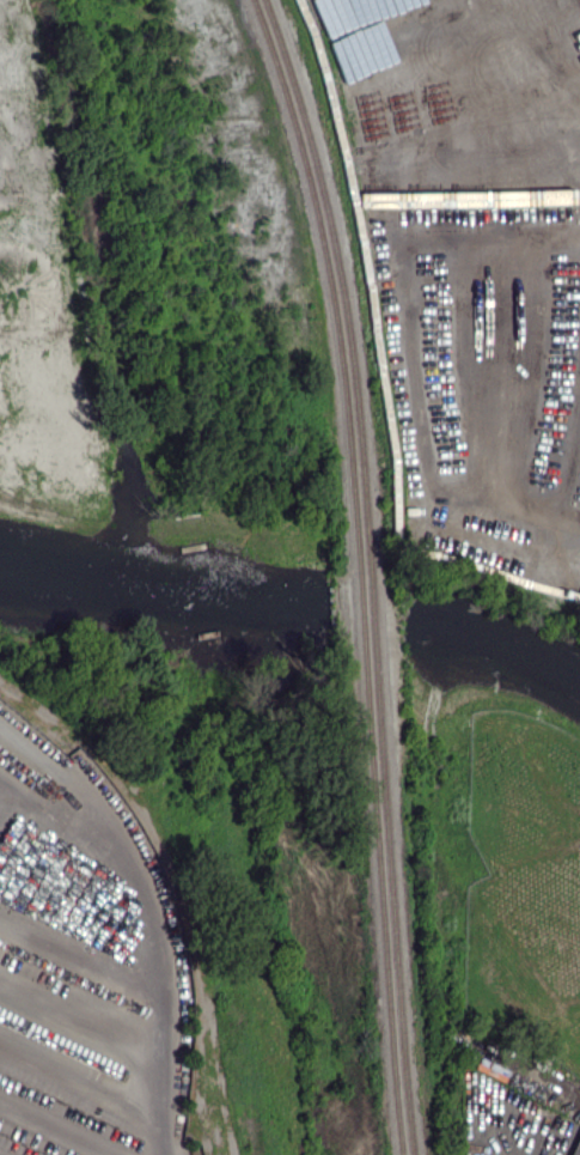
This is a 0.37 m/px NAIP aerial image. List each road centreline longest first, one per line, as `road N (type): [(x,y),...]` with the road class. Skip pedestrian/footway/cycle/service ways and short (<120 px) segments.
road 1 (residential): [(464,1050),(579,1103)]

